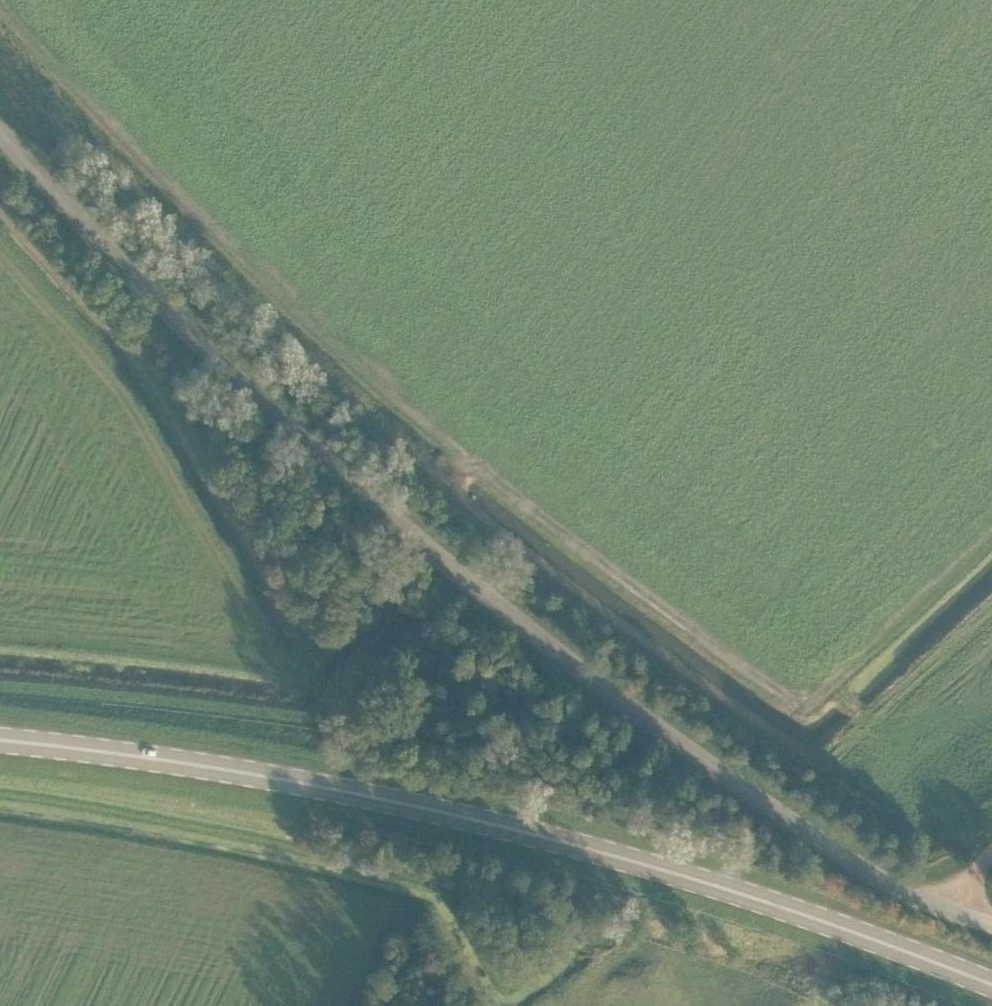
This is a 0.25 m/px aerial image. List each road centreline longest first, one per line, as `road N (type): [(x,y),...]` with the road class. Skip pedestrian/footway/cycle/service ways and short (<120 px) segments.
road 1 (unclassified): [(991,921),(872,873),(519,626),(322,462),(118,269),(0,132)]
road 2 (primary): [(991,983),(819,917),(535,832),(263,775),(0,740)]

